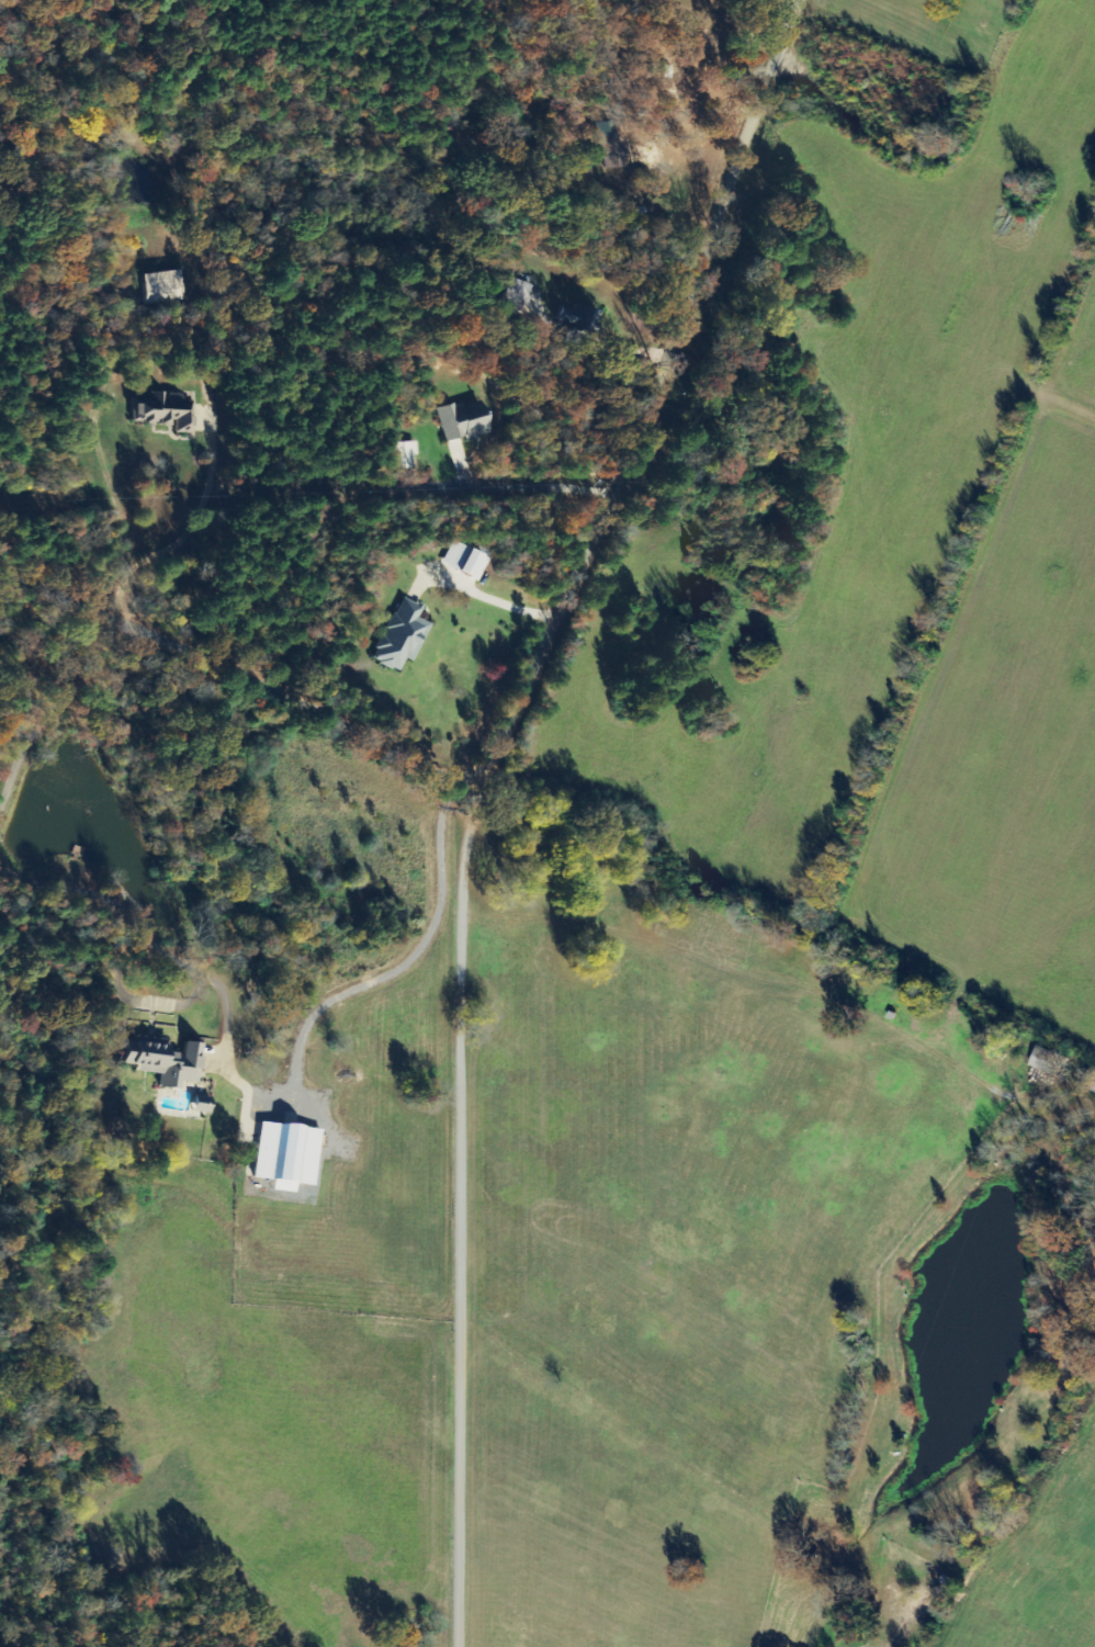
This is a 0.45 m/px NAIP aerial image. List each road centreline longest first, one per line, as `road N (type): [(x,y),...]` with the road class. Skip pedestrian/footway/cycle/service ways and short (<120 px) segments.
road 1 (residential): [(0,564),(300,695),(451,776),(478,775),(510,741),(648,428),(807,0)]

